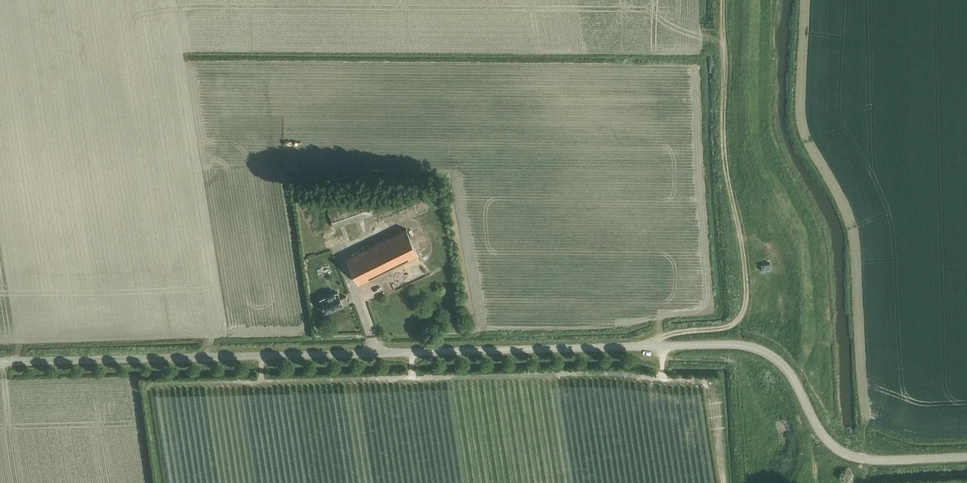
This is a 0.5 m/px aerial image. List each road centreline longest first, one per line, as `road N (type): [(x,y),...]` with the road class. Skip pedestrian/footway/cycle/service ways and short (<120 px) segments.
road 1 (unclassified): [(0,361),(730,344),(778,361),(835,447)]
road 2 (track): [(723,0),(724,145),(744,310),(731,325),(661,335),(644,345)]
road 3 (unclassified): [(966,456),(860,458),(835,447)]

